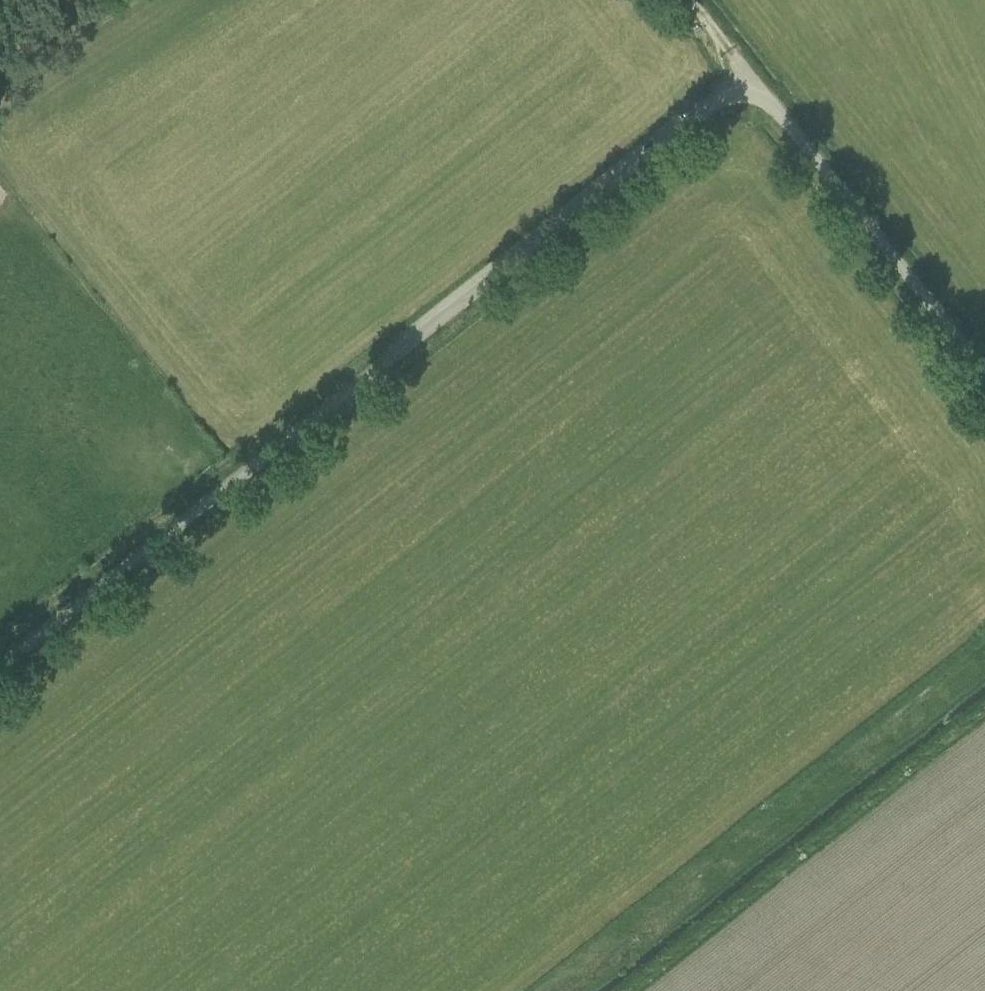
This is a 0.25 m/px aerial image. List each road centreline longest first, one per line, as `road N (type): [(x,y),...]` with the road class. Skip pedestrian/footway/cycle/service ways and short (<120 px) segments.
road 1 (unclassified): [(0,666),(749,75),(984,373)]

